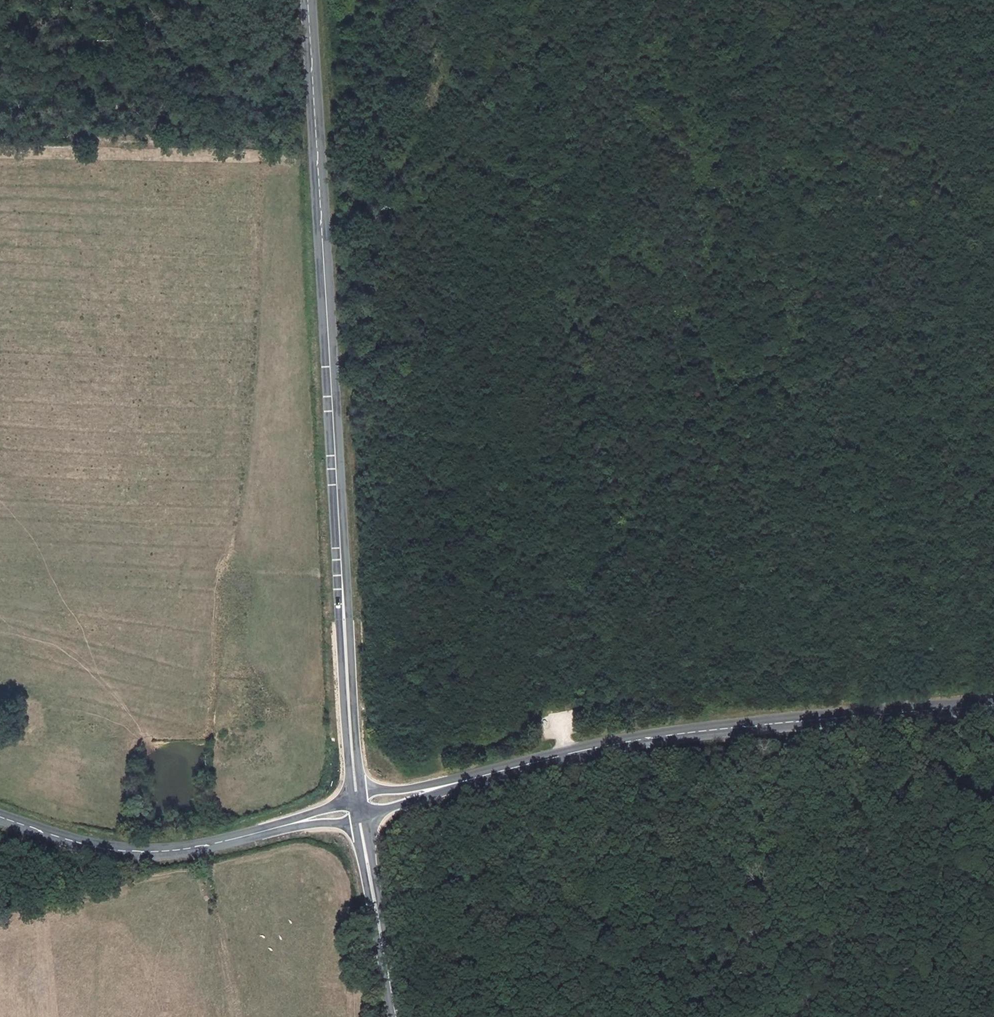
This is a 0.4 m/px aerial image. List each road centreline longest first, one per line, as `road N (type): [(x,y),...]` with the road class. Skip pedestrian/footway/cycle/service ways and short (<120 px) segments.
road 1 (tertiary): [(307,0),(353,808)]
road 2 (secondary): [(353,808),(645,739),(993,707)]
road 3 (secondary): [(0,817),(75,841),(165,852),(353,808)]
road 4 (tertiary): [(353,808),(395,1016)]

